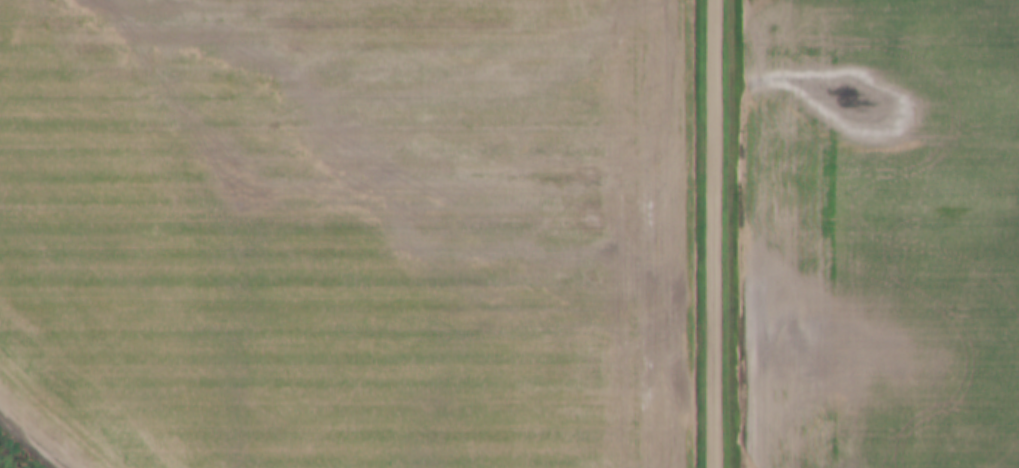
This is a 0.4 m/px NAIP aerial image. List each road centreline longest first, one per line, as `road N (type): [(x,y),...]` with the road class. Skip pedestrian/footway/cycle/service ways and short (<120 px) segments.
road 1 (residential): [(717,0),(716,467)]

